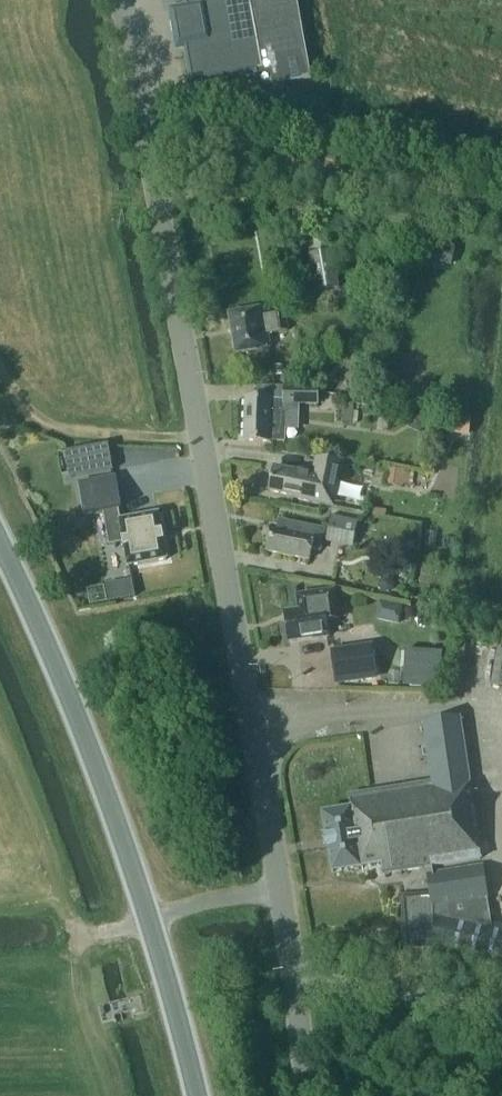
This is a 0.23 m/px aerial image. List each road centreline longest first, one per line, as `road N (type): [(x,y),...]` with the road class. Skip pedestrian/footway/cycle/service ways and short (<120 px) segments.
road 1 (tertiary): [(295,982),(123,0)]
road 2 (primary): [(197,1095),(116,819),(0,542)]
road 3 (unclassified): [(295,982),(343,981),(501,1009)]
road 4 (track): [(149,919),(103,931),(74,960),(0,962)]

